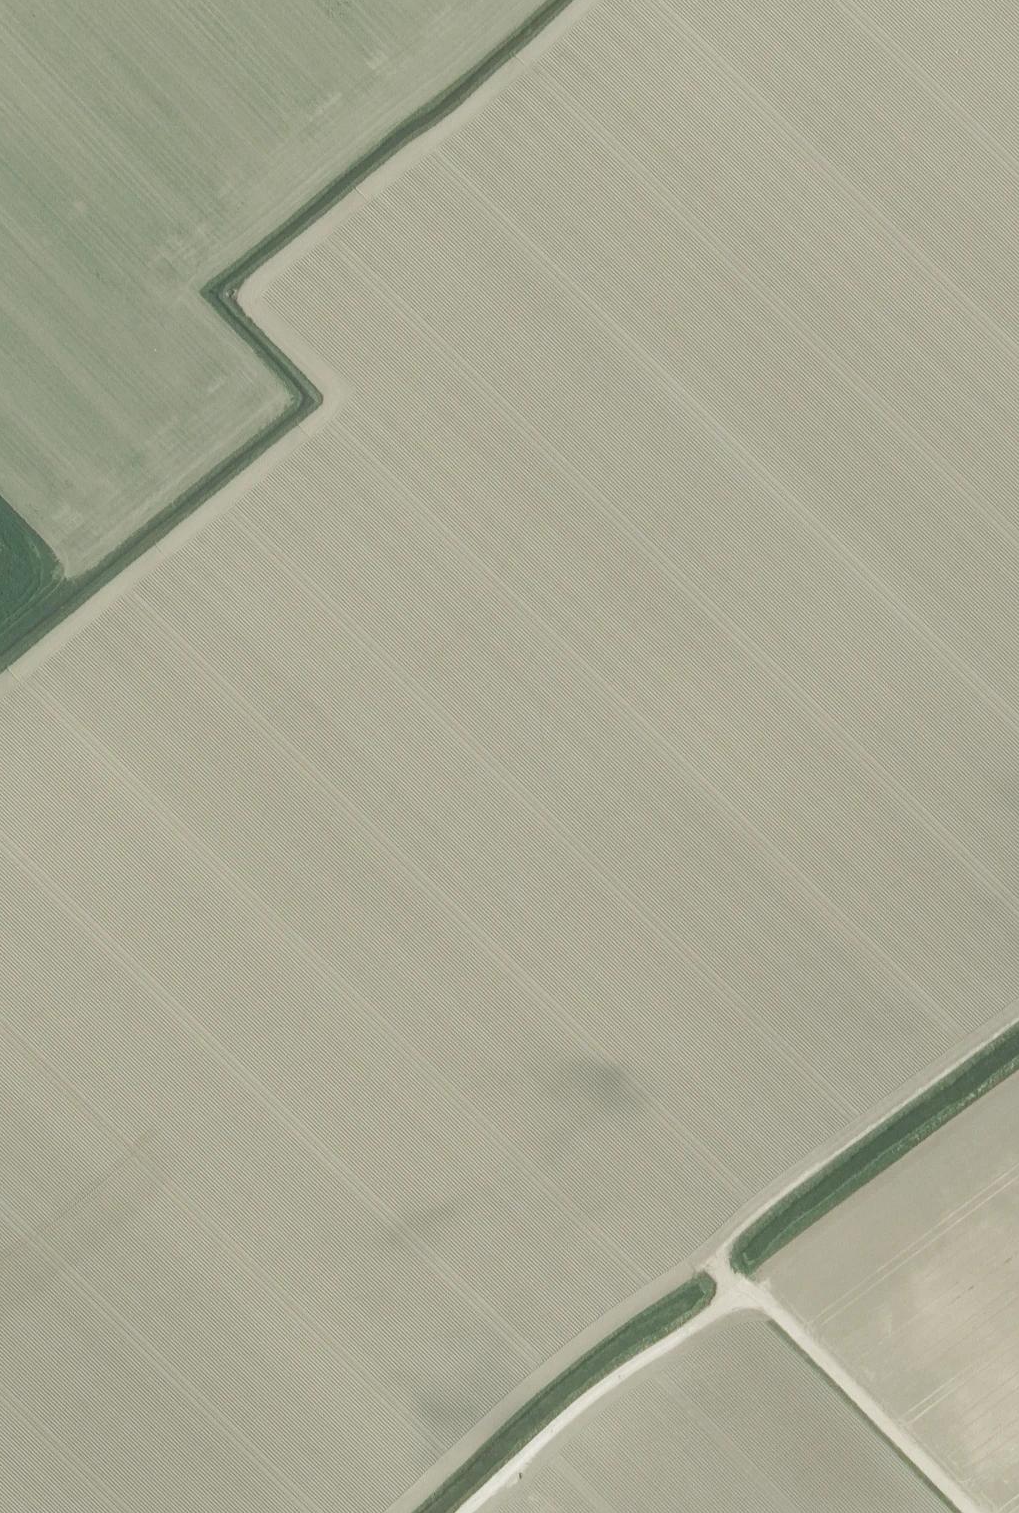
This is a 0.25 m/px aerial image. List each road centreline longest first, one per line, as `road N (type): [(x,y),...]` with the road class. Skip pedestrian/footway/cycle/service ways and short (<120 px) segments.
road 1 (track): [(1018,1012),(730,1232),(721,1260),(735,1292),(585,1400),(465,1512)]
road 2 (track): [(979,1512),(753,1292),(735,1292)]

